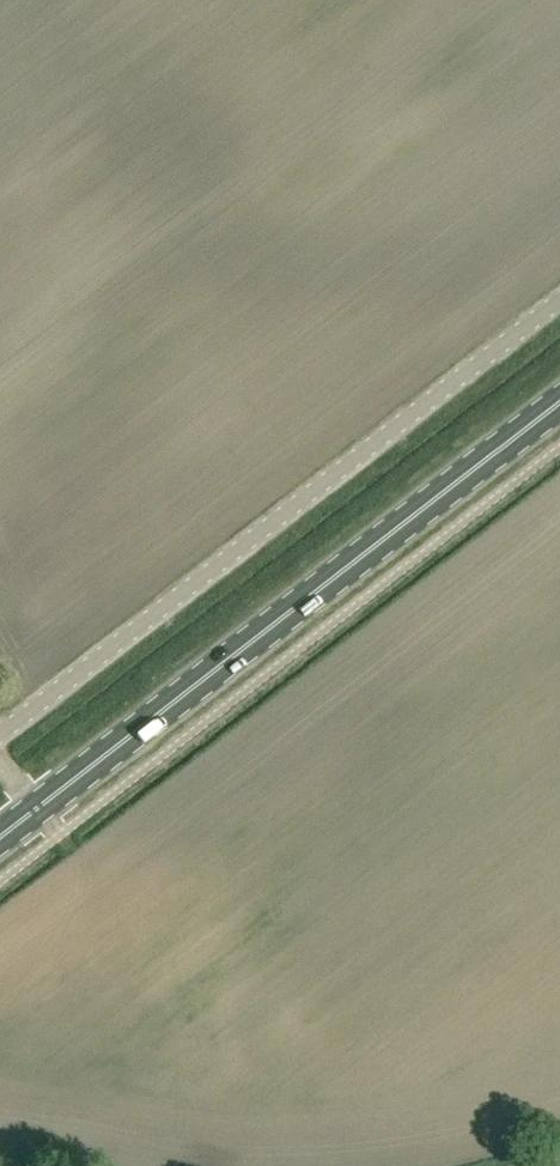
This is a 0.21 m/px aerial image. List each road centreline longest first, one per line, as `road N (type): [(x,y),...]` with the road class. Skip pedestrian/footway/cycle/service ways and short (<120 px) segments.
road 1 (unclassified): [(0,738),(559,304)]
road 2 (primary): [(0,839),(559,411)]

